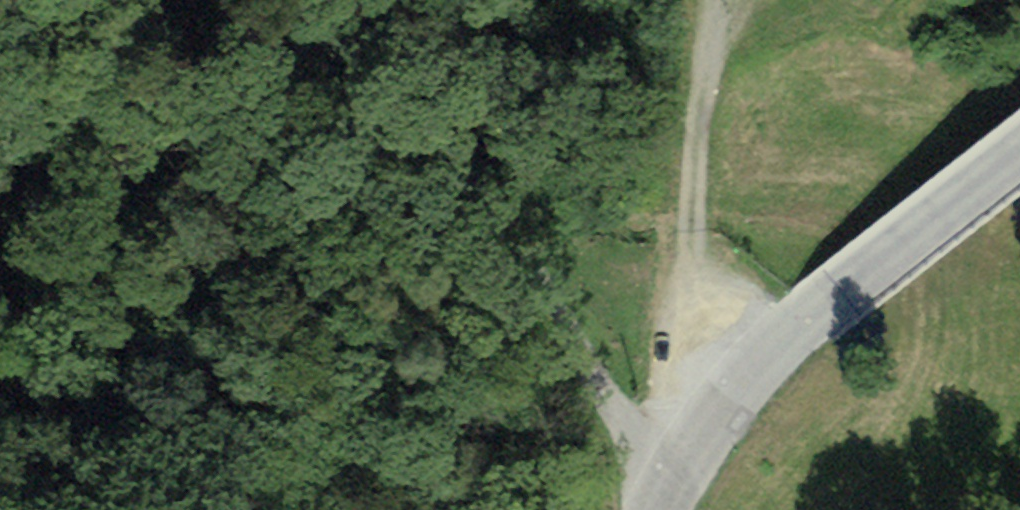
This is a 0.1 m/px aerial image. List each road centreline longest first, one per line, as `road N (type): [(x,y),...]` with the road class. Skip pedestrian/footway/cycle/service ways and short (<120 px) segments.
road 1 (residential): [(675,474),(600,380),(488,204),(420,0)]
road 2 (tertiary): [(675,474),(738,386),(822,301),(1019,146)]
road 3 (track): [(738,386),(714,342),(690,243),(714,0)]
road 4 (residential): [(319,0),(244,65),(63,112),(27,140),(0,178)]
road 5 (residential): [(0,343),(26,438),(14,509)]

